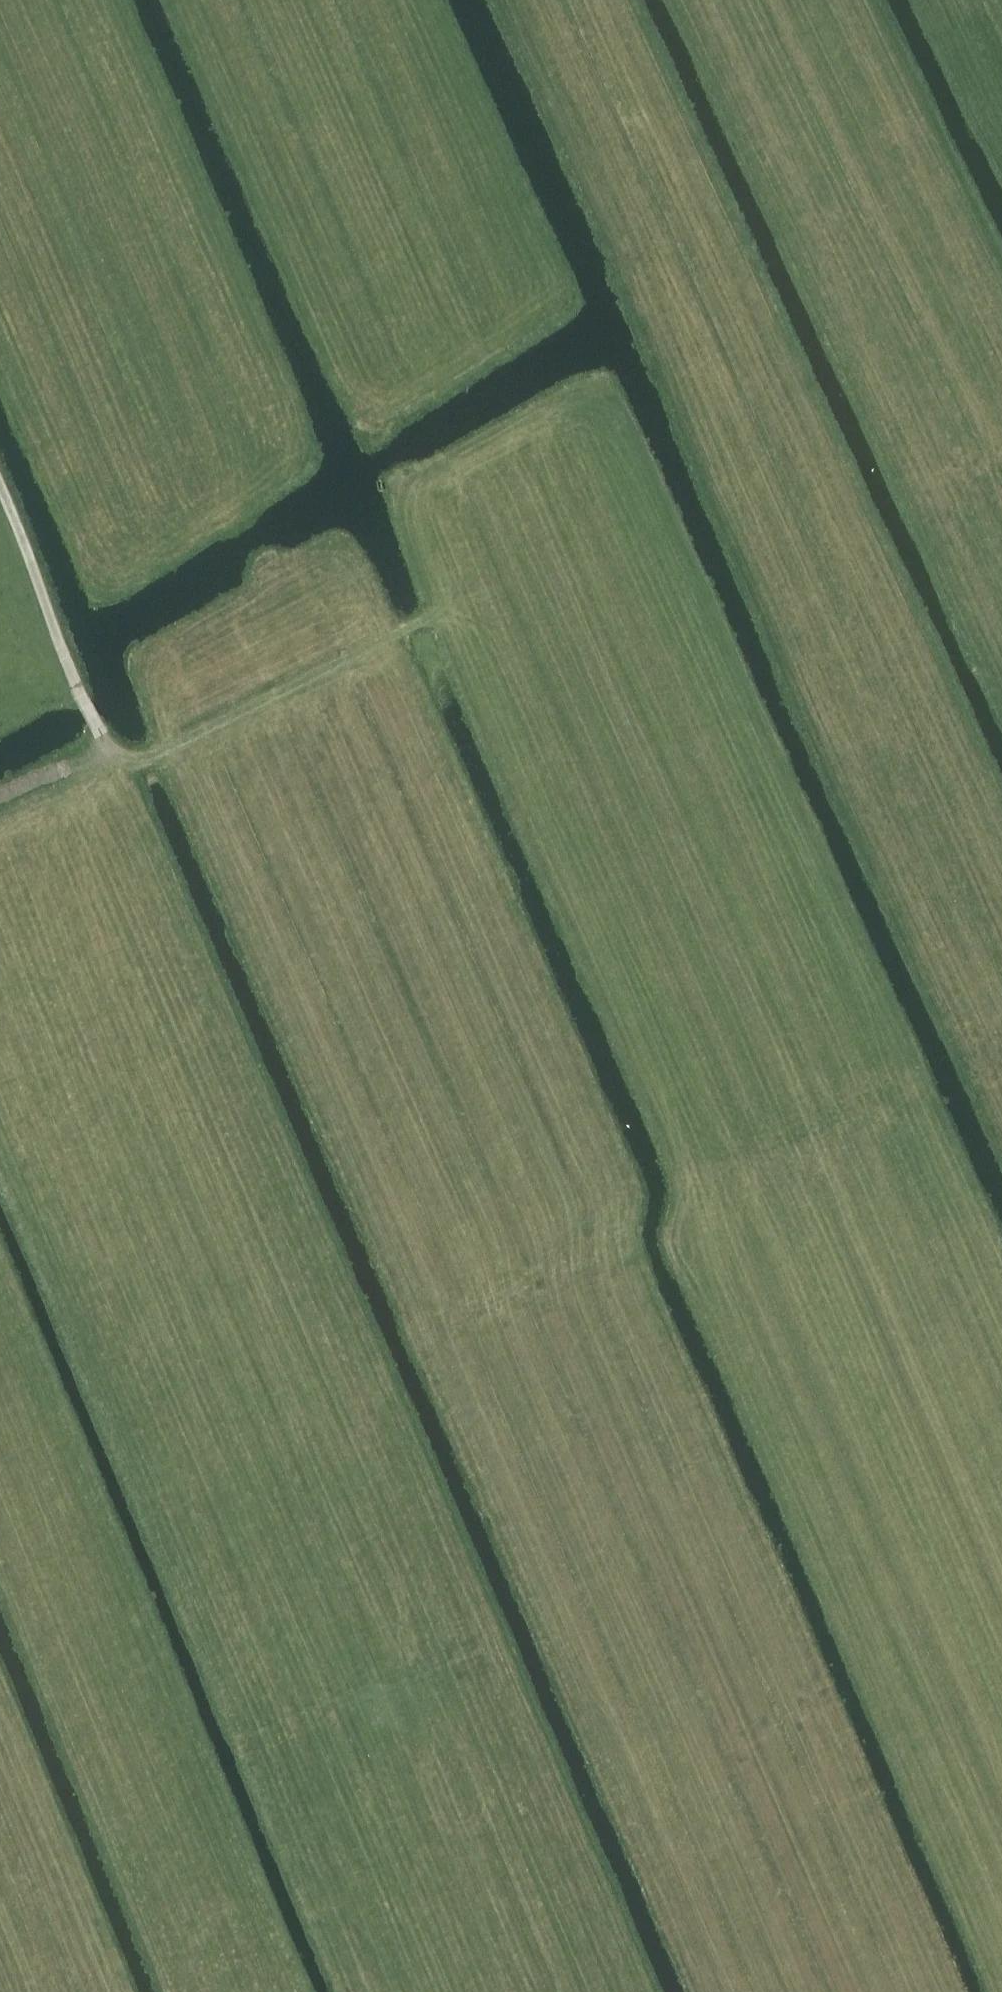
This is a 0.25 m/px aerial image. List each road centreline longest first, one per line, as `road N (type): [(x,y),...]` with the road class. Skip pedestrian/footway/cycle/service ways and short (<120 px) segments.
road 1 (track): [(102,735),(121,756),(156,753),(447,608)]
road 2 (track): [(102,735),(0,504)]

